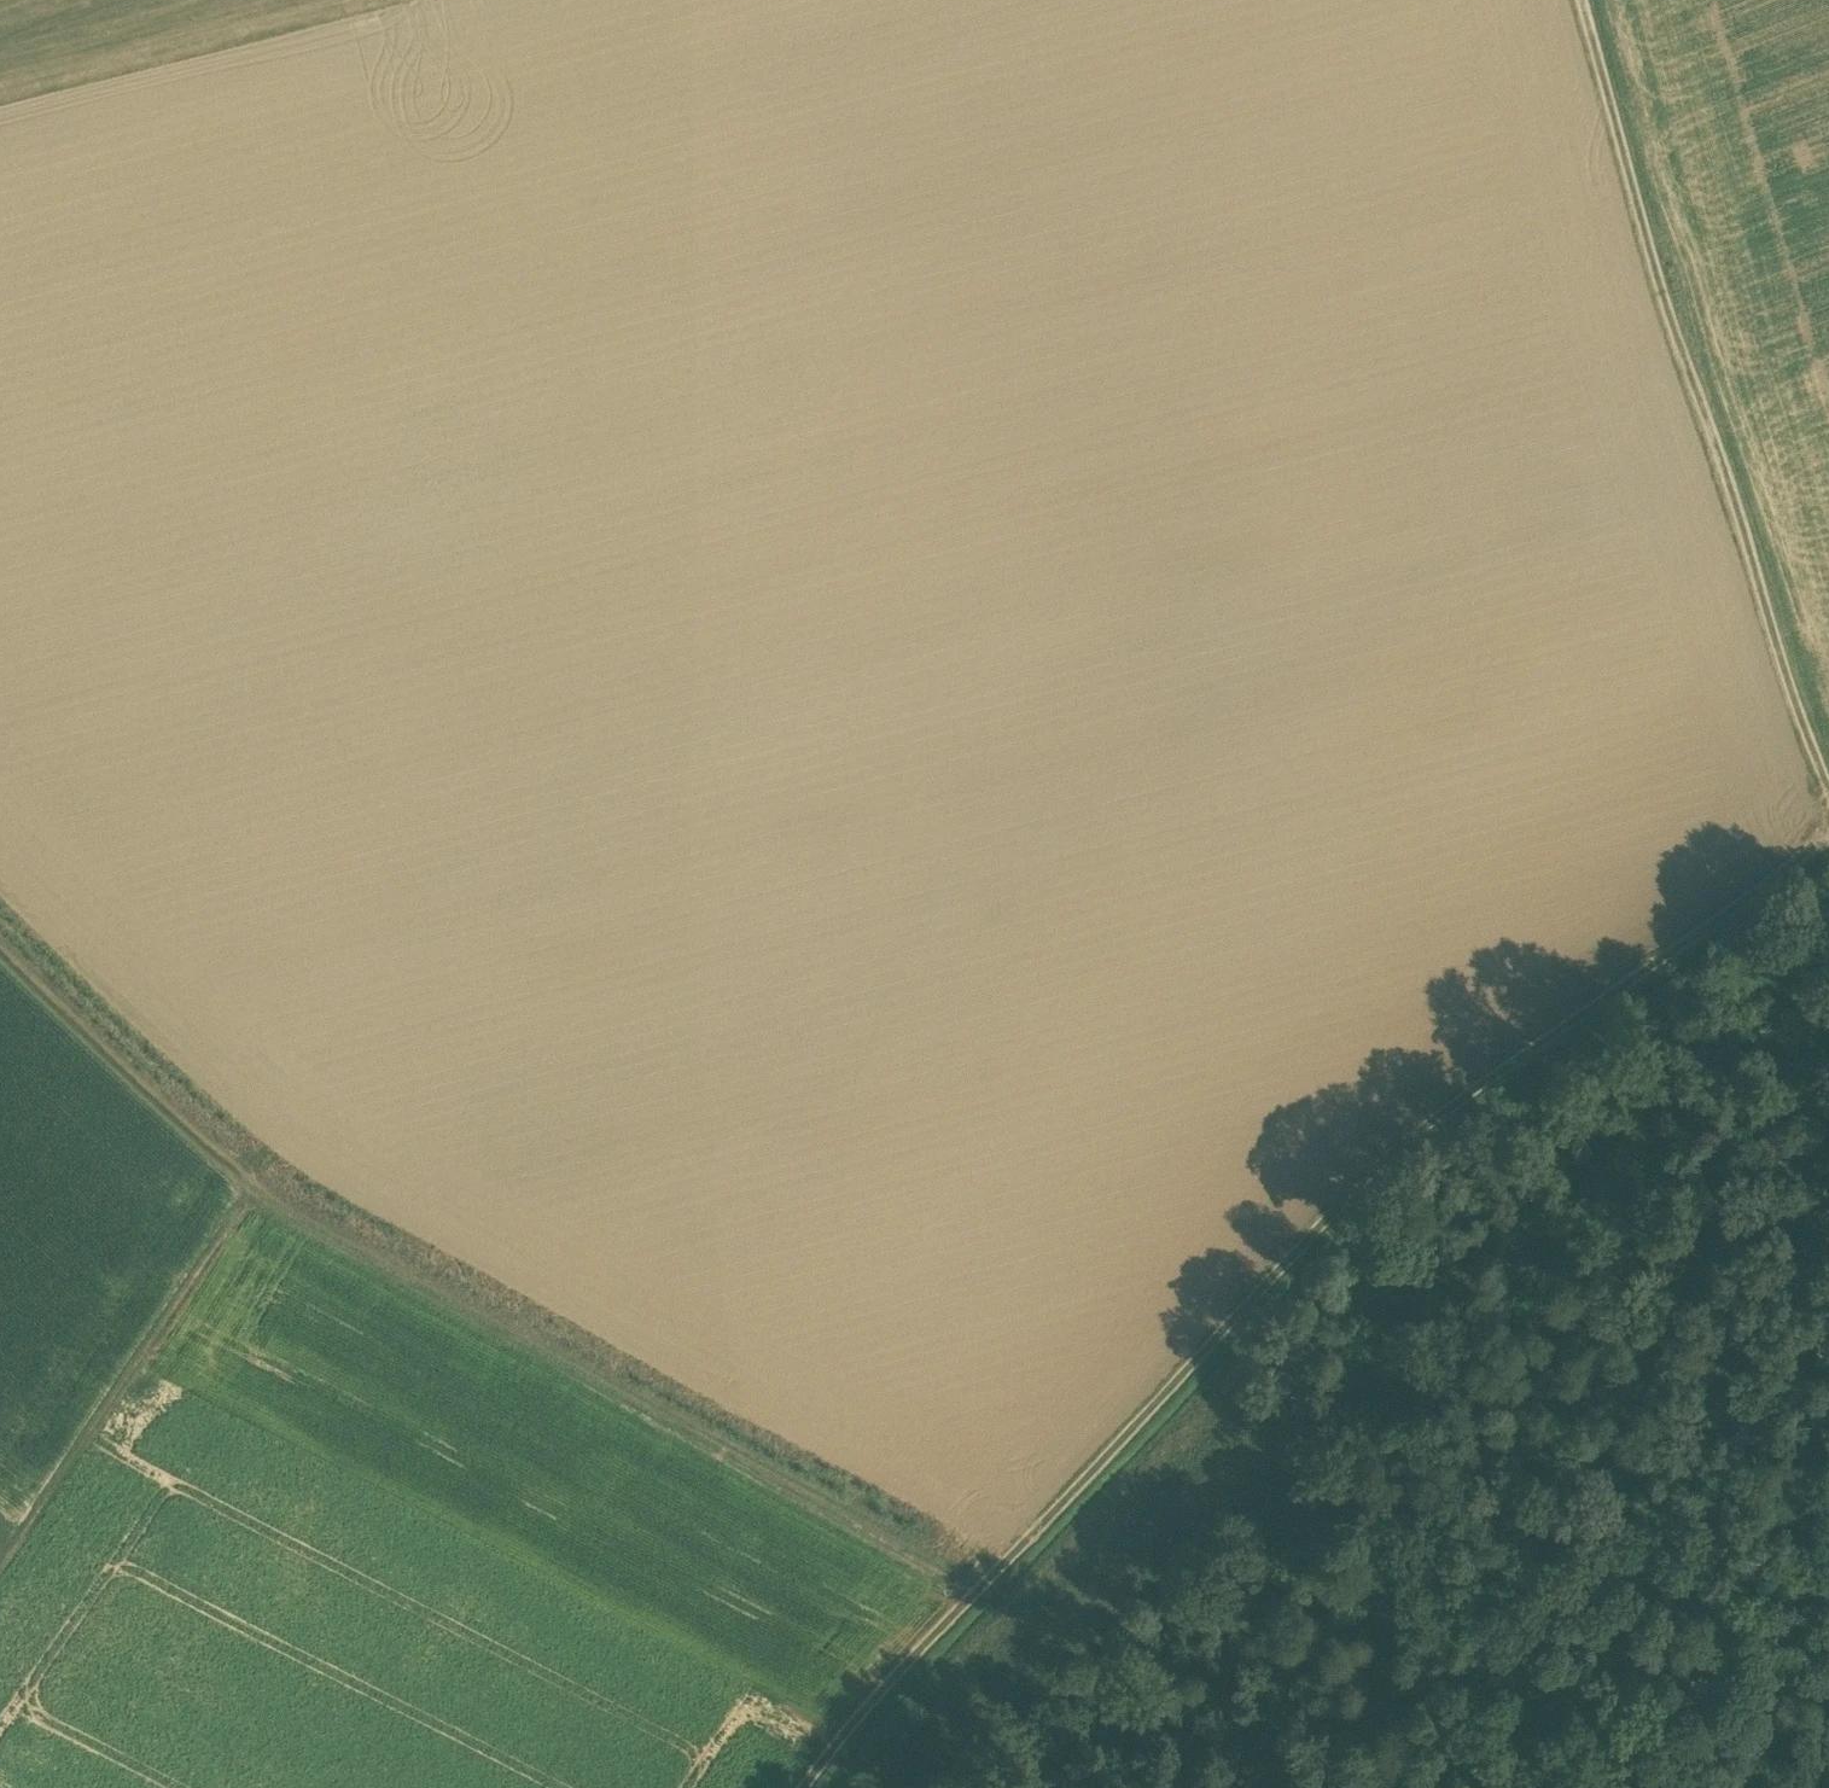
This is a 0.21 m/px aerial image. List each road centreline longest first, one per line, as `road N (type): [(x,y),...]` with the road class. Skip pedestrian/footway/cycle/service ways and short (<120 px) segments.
road 1 (track): [(807,1787),(1394,1164),(1828,852)]
road 2 (track): [(1600,0),(1699,362),(1779,600),(1828,818)]
road 3 (track): [(239,1209),(979,1601)]
road 4 (track): [(0,982),(239,1209),(0,1557)]

